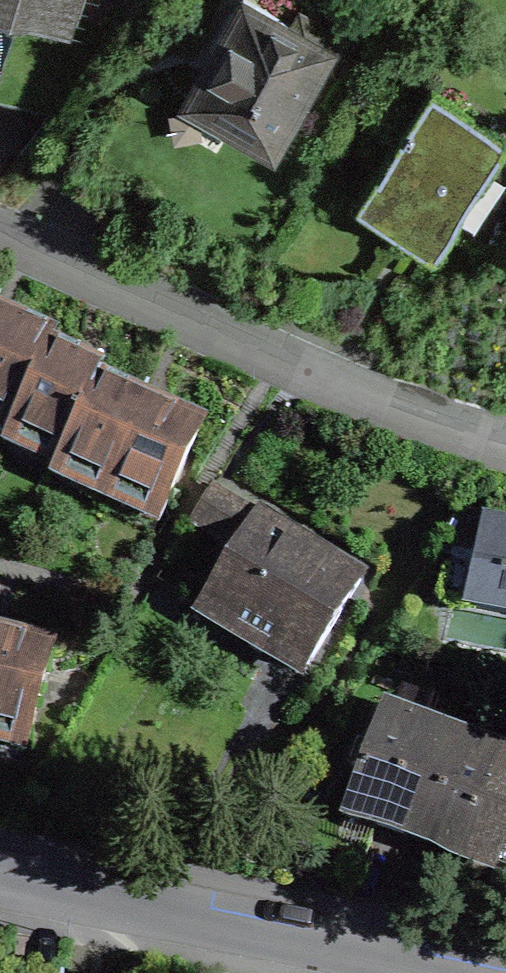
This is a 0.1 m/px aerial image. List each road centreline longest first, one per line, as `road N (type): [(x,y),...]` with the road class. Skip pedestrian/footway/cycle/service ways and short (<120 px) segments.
road 1 (residential): [(0,233),(392,410),(505,440)]
road 2 (residential): [(0,888),(395,972)]

